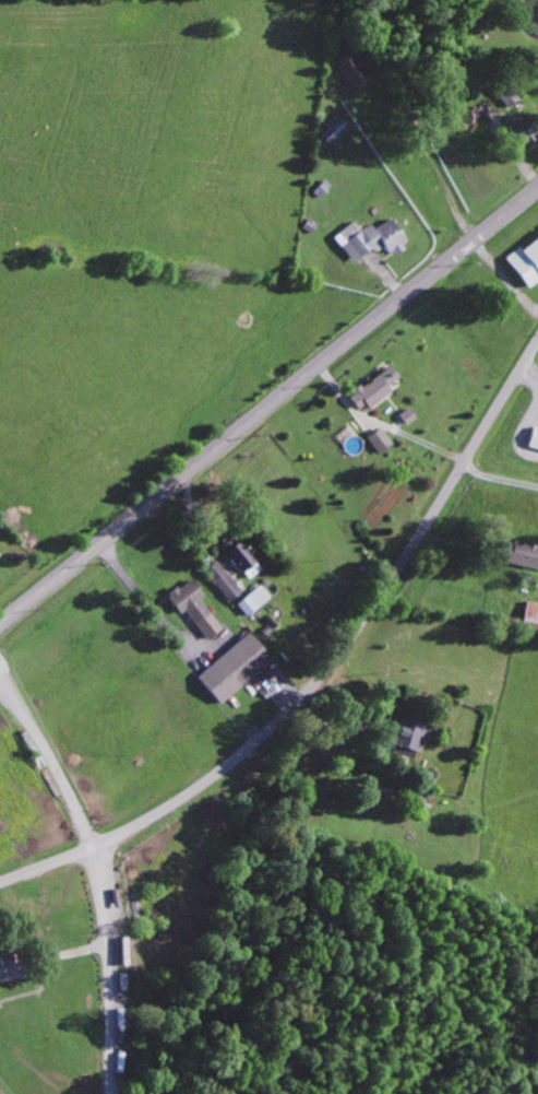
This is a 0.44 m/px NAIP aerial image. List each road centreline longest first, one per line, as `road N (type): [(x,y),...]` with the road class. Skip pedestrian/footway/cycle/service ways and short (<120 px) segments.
road 1 (residential): [(0,886),(143,825),(292,709),(351,642),(537,343)]
road 2 (secondary): [(537,187),(0,624)]

